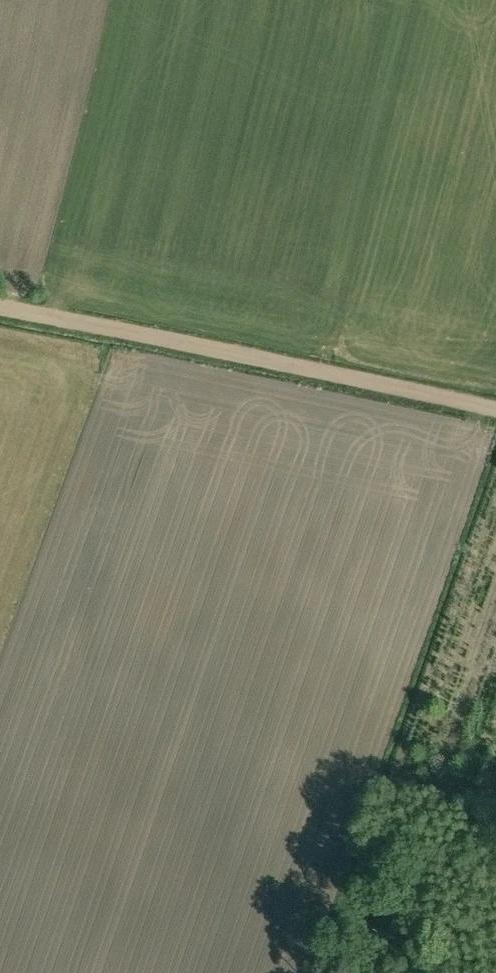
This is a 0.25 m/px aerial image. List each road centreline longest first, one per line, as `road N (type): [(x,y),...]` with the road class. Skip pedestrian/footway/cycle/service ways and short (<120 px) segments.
road 1 (track): [(495,412),(0,310)]

